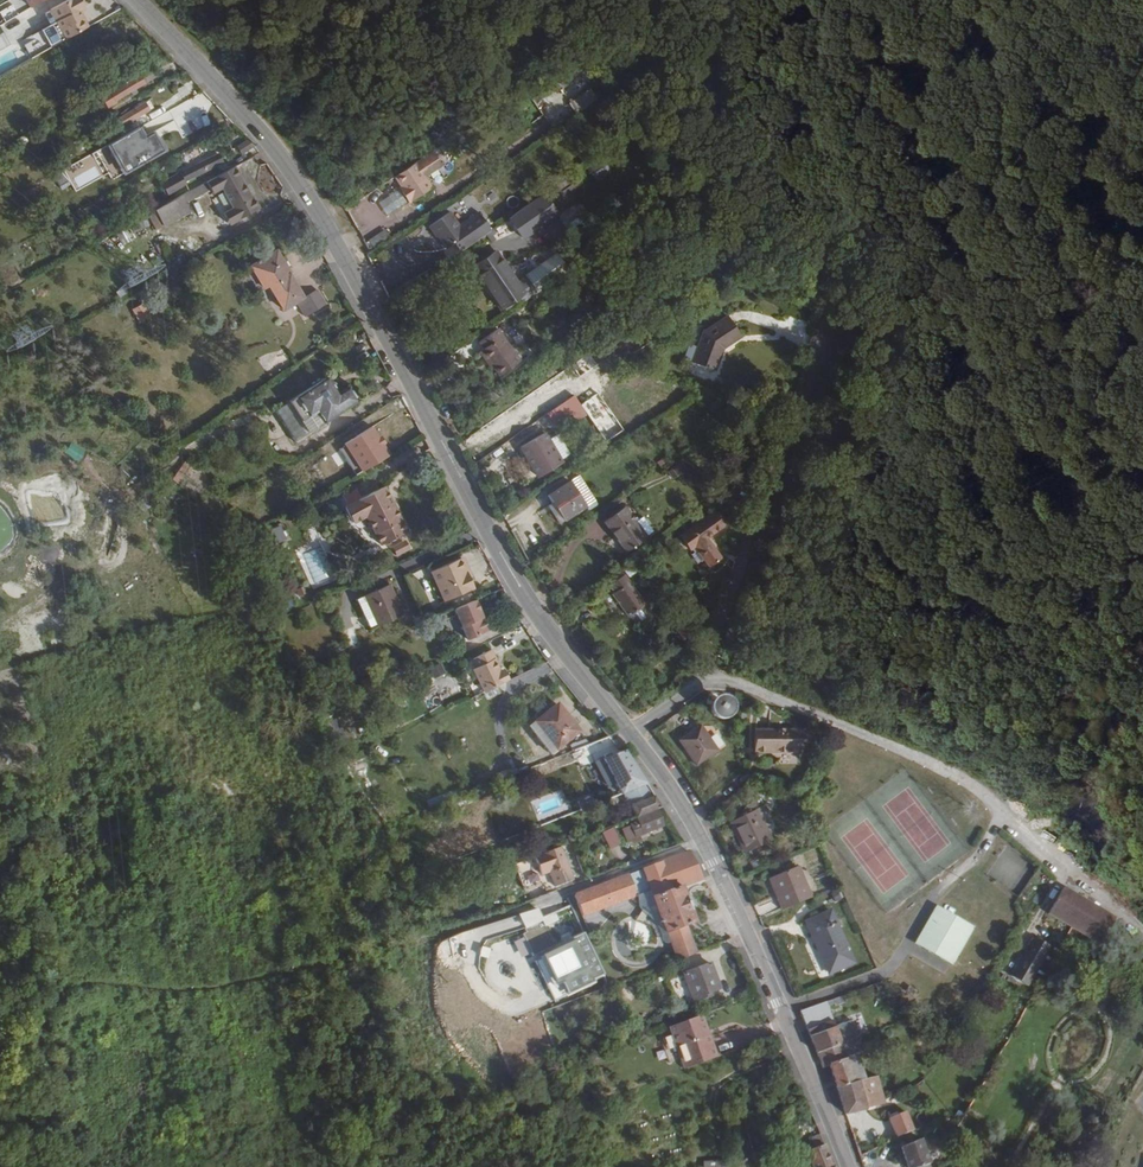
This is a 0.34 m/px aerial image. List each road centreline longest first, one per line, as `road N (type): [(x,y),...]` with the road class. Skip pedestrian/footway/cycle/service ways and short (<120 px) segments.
road 1 (tertiary): [(136,0),(163,17),(244,108),(322,213),(514,576),(634,732),(725,879),(829,1100),(850,1166)]
road 2 (track): [(802,0),(830,328),(710,676)]
road 3 (track): [(0,1020),(91,1014),(232,978),(291,972),(544,899)]
road 4 (track): [(710,676),(982,786),(1006,810)]

